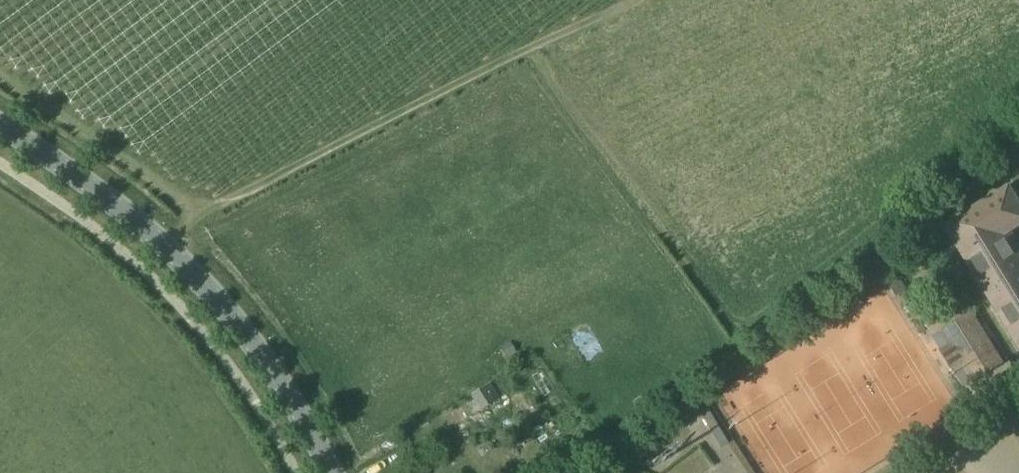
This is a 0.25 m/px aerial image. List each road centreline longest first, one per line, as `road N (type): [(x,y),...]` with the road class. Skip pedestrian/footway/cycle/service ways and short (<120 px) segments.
road 1 (tertiary): [(327,472),(289,402),(163,242),(0,127)]

